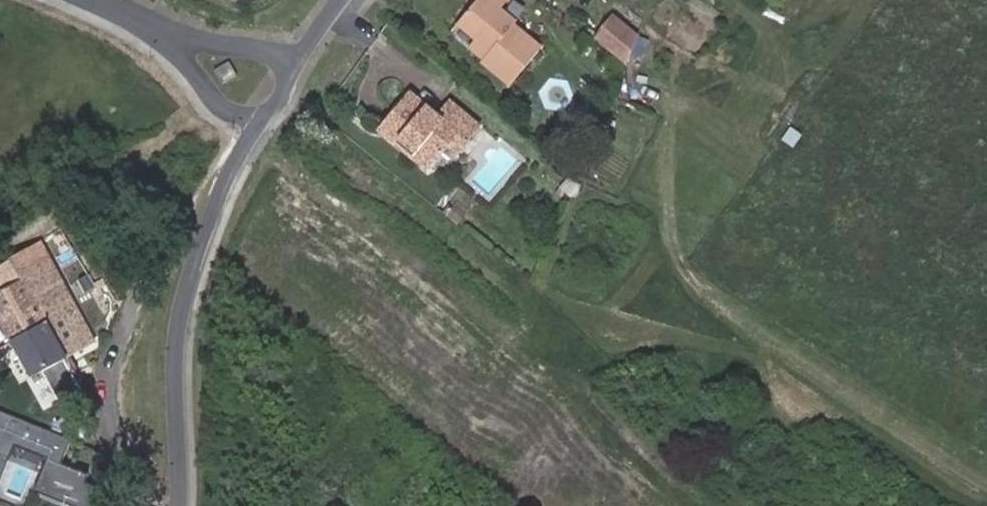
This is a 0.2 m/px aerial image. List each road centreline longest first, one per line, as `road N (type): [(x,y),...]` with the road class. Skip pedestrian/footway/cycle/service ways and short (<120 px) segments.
road 1 (residential): [(178,505),(178,319),(254,127)]
road 2 (residential): [(292,65),(156,29)]
road 3 (residential): [(156,29),(221,106),(254,127)]

